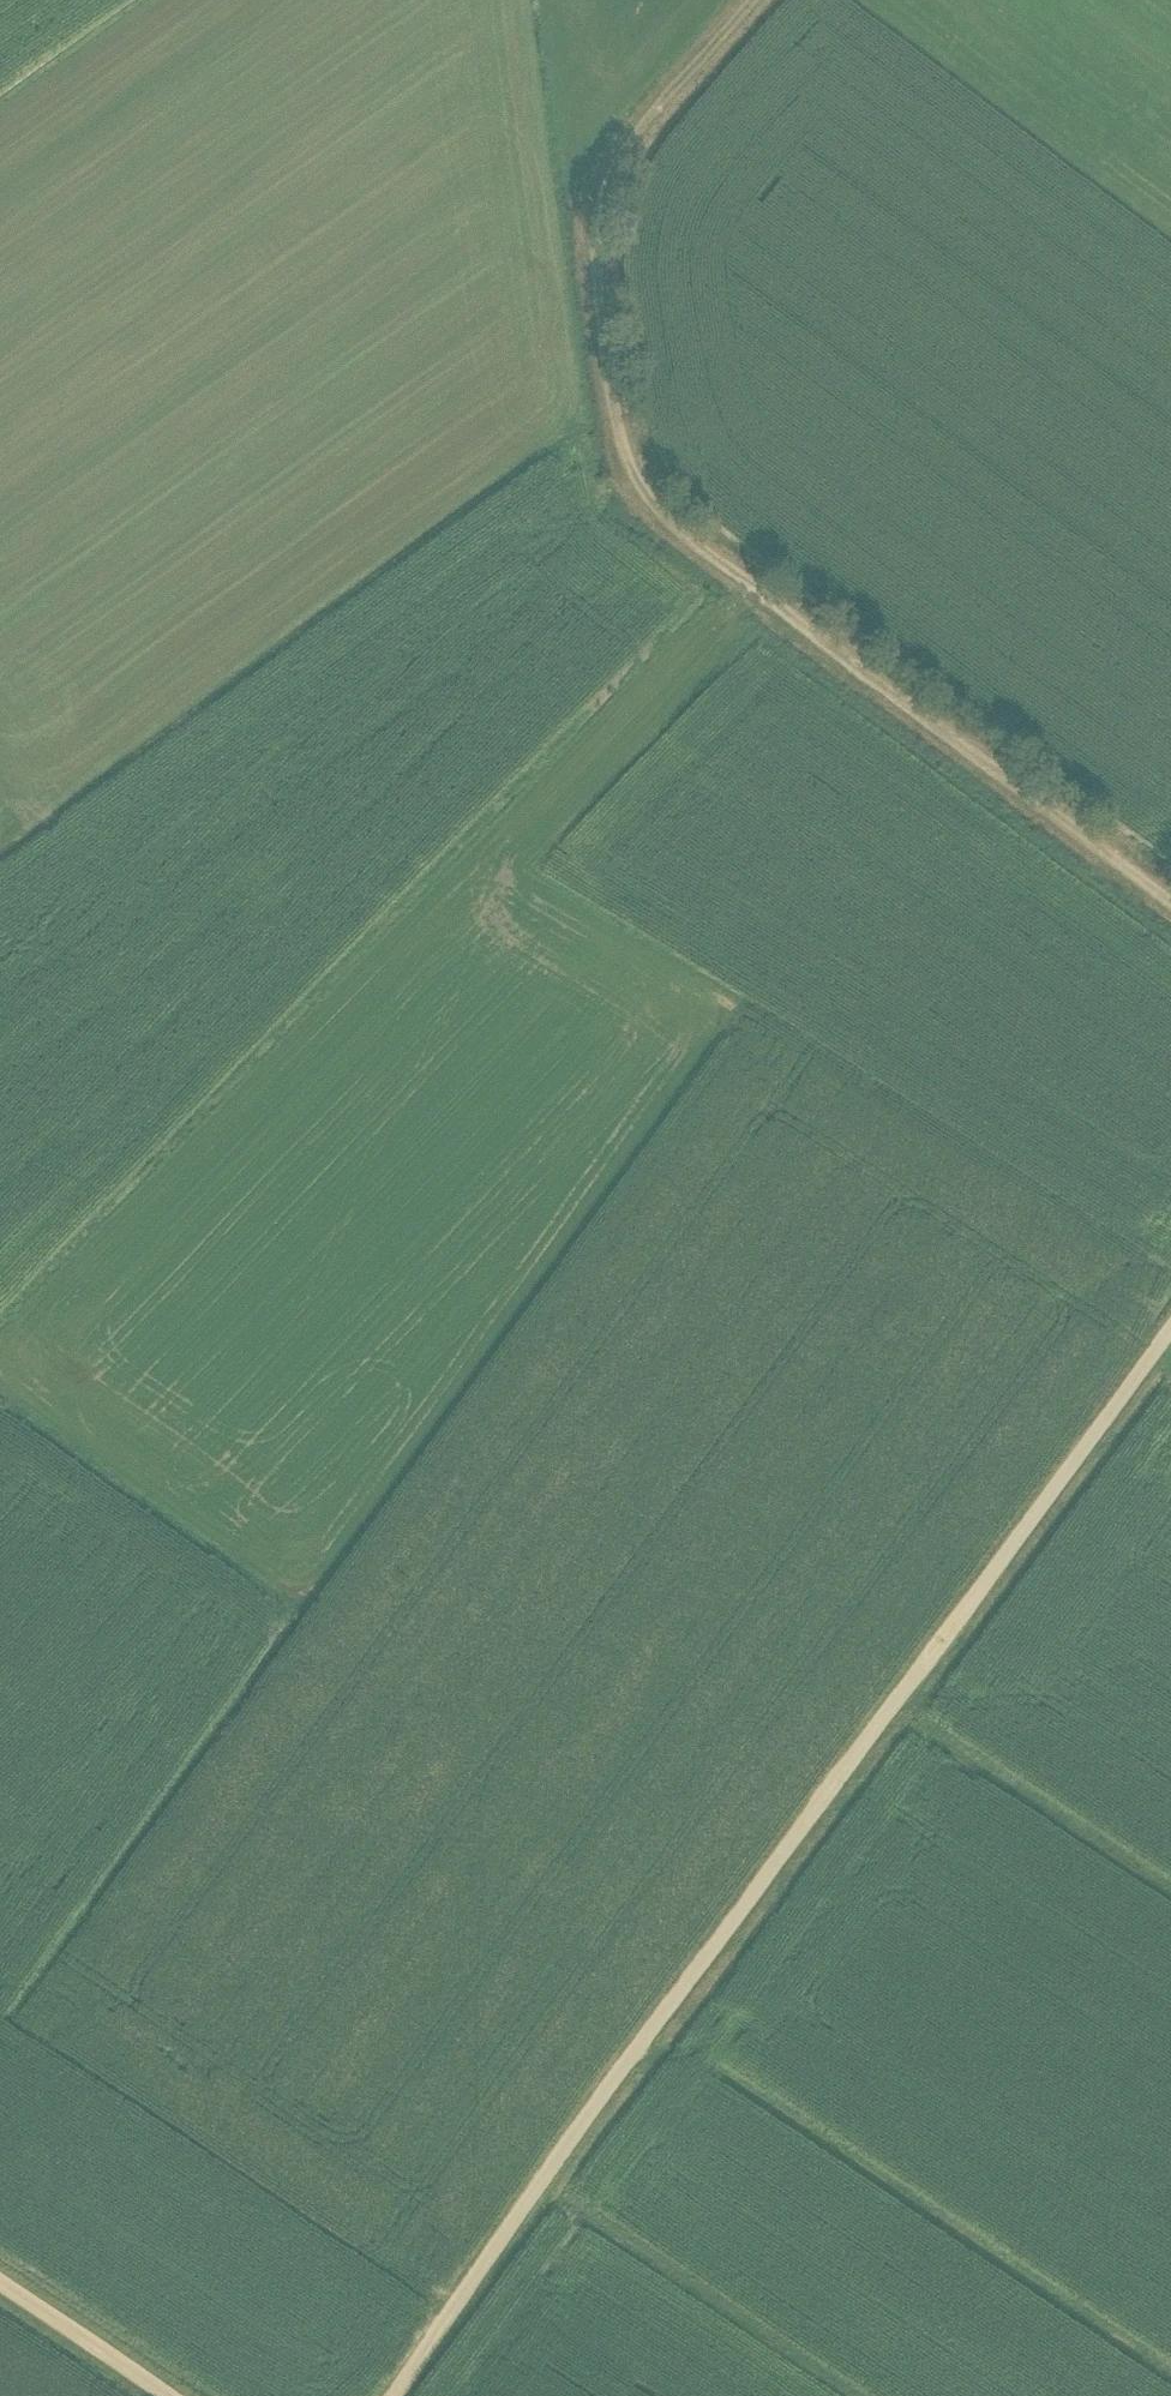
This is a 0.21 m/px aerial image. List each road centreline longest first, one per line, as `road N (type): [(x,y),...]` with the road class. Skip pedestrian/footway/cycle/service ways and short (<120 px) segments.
road 1 (track): [(385,2395),(1170,1326)]
road 2 (track): [(1170,898),(681,530),(636,474),(616,411),(597,269),(601,204),(623,152),(754,0)]
road 3 (track): [(0,2280),(177,2395)]

